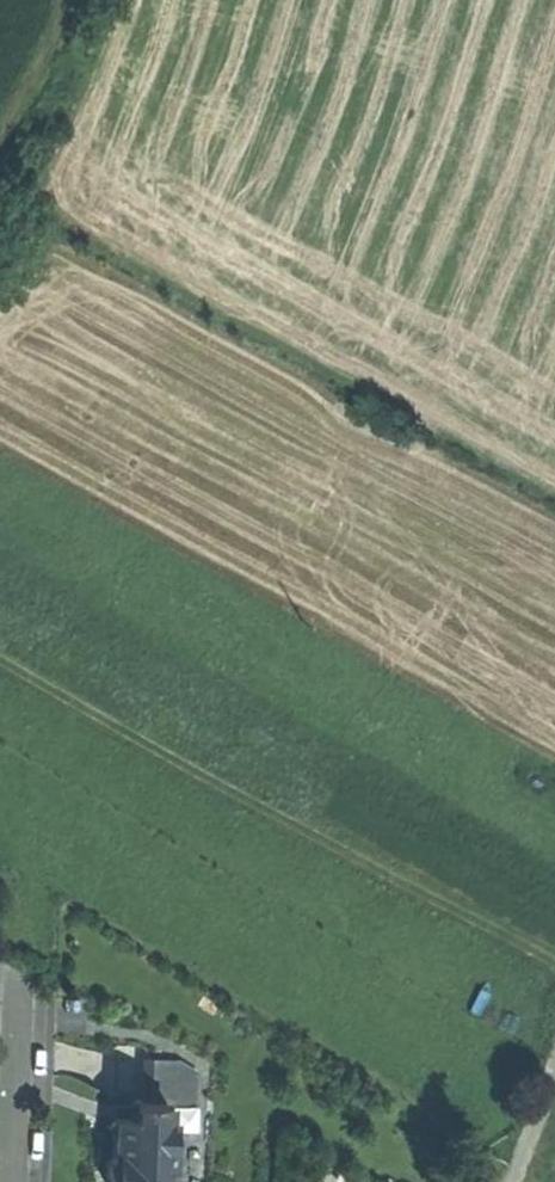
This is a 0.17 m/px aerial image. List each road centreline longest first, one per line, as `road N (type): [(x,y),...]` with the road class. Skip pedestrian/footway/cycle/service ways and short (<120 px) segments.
road 1 (residential): [(17,1181),(25,1000)]
road 2 (track): [(78,0),(47,80),(0,161)]

